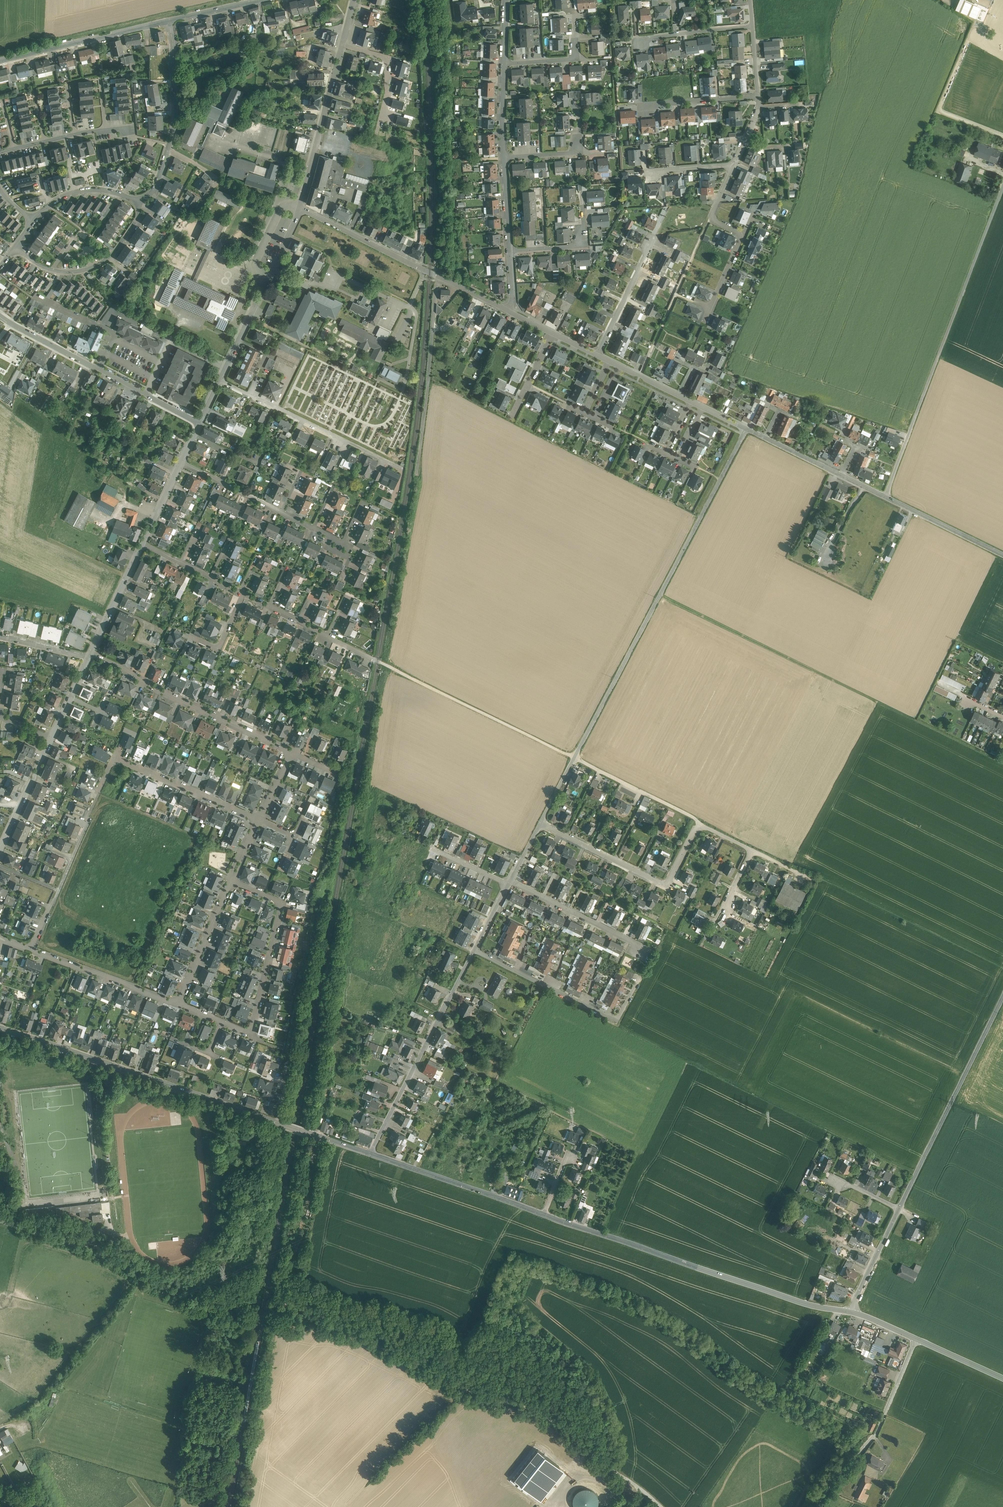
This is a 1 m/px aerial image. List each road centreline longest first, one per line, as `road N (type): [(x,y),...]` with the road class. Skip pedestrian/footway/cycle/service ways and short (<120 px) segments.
road 1 (residential): [(0,1223),(78,1246),(213,1305),(270,1303),(323,1316),(461,1388),(541,1415),(661,1506)]
road 2 (residential): [(540,824),(747,429)]
road 3 (tertiary): [(0,1026),(371,1152)]
road 4 (unclassified): [(884,497),(1002,184)]
road 5 (tertiary): [(545,1213),(819,1307),(851,1310)]
road 6 (residential): [(540,824),(666,884),(698,823),(753,849)]
road 7 (unclassified): [(1002,996),(900,1209)]
road 8 (residential): [(371,1152),(475,950)]
road 9 (residential): [(230,881),(282,903),(251,1034),(222,1022)]
road 10 (unclassified): [(299,206),(496,304)]
road 11 (track): [(1002,968),(809,878)]
road 12 (residential): [(93,653),(284,747)]
road 13 (track): [(389,666),(575,756)]
road 14 (residential): [(219,381),(404,470)]
road 15 (unclassified): [(916,1338),(878,1430),(817,1506)]
road 16 (unclassified): [(299,206),(219,381)]
road 17 (tertiary): [(371,1152),(545,1213)]
road 18 (residential): [(181,463),(340,546)]
road 19 (residential): [(0,61),(173,20)]
road 20 (residential): [(146,205),(112,255),(90,267),(53,271),(15,247)]
road 21 (unclassified): [(343,46),(299,206)]
road 22 (residential): [(244,592),(389,666)]
road 23 (residential): [(652,953),(511,881)]
road 24 (residential): [(259,820),(114,757)]
road 25 (residential): [(31,950),(179,1003)]
road 26 (track): [(698,823),(575,756)]
road 27 (residential): [(31,950),(88,823)]
road 28 (residential): [(179,1003),(230,881)]
road 29 (residential): [(884,497),(1002,555)]
road 30 (residential): [(173,20),(168,149)]
road 31 (residential): [(99,371),(115,332),(37,295)]
road 32 (residential): [(600,356),(652,244)]
road 33 (unclassified): [(144,542),(93,653)]

